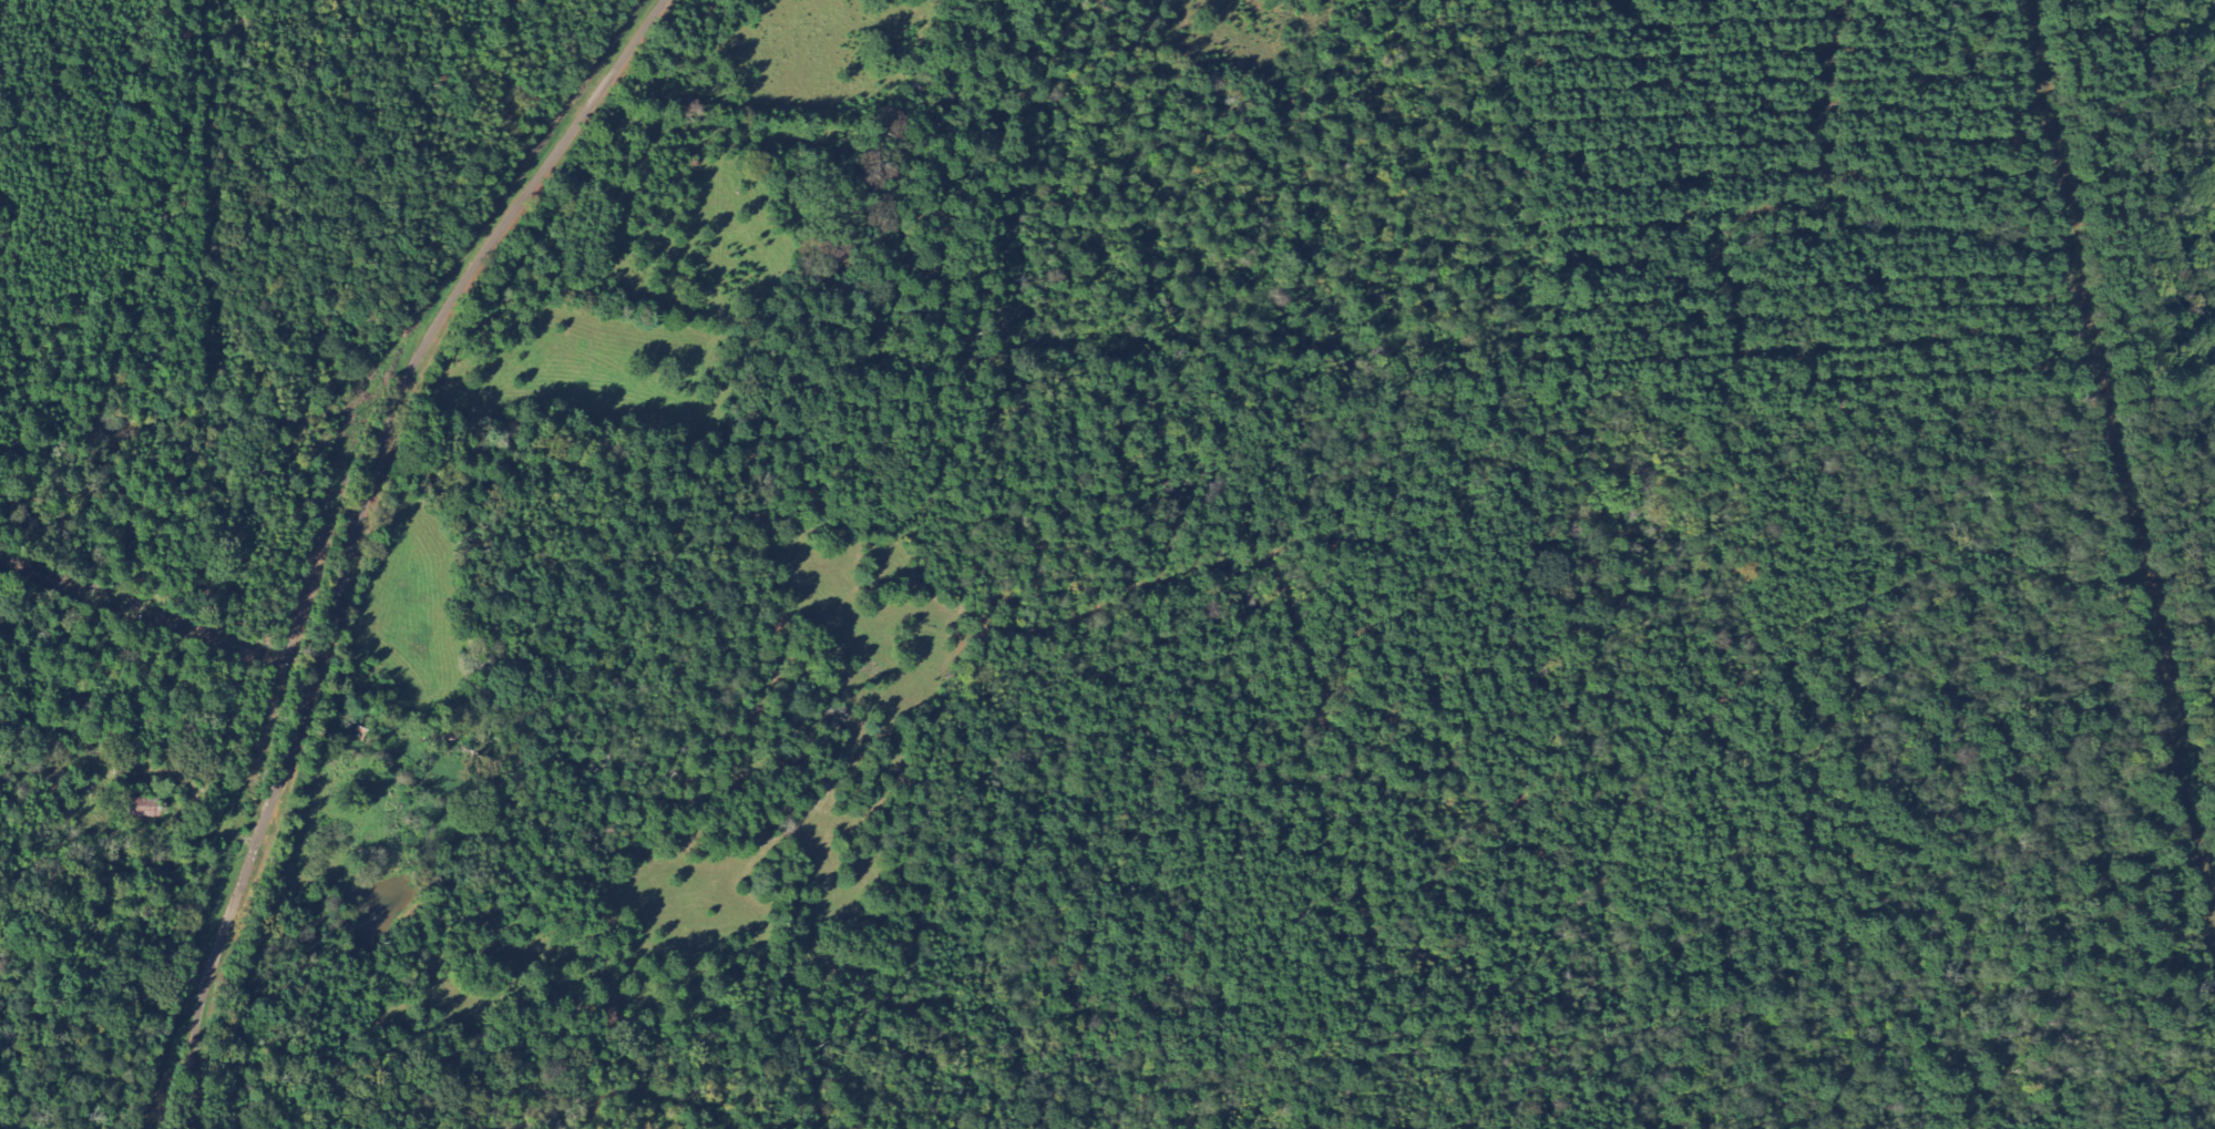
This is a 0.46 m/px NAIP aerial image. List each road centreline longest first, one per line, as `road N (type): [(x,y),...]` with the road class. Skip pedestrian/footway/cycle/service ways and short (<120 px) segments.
road 1 (residential): [(171,1128),(173,1036),(422,322),(667,0)]

